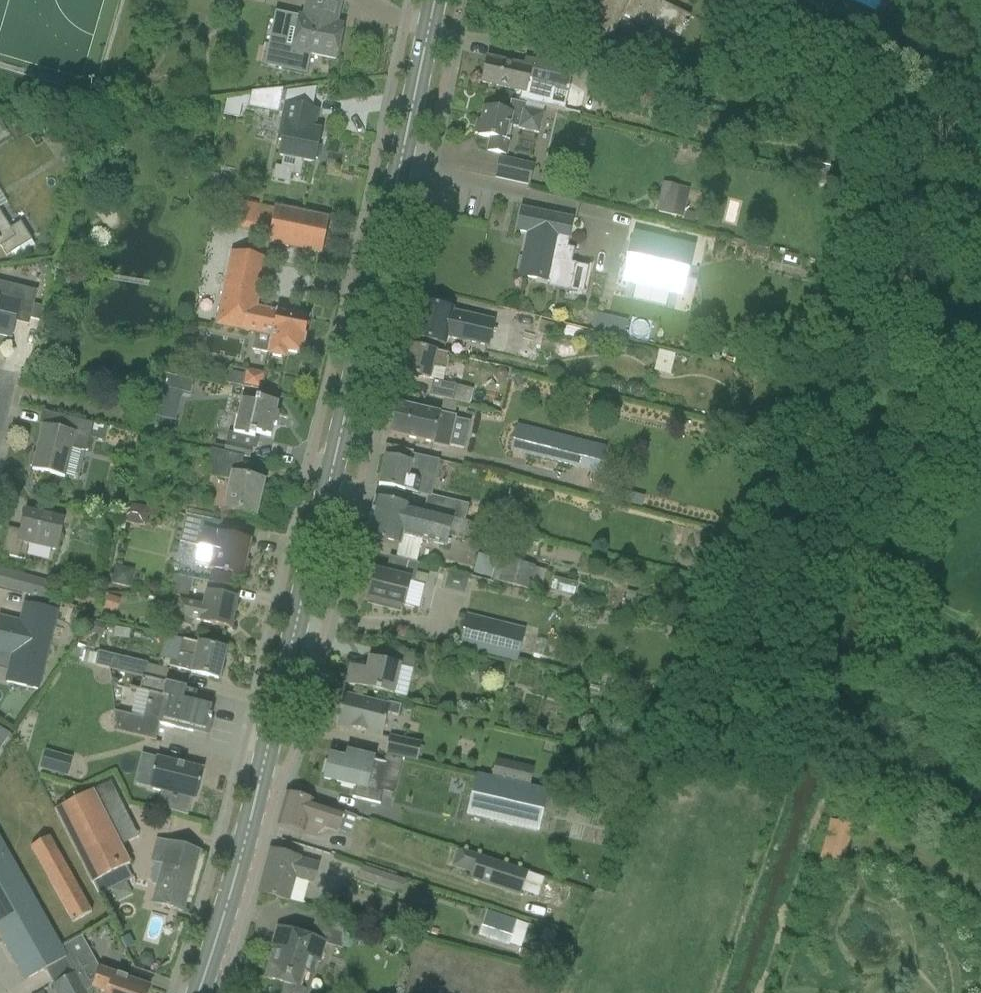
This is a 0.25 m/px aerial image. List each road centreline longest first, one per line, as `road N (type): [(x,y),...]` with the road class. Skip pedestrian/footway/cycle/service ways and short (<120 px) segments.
road 1 (secondary): [(196,992),(236,870),(337,472),(434,0)]

